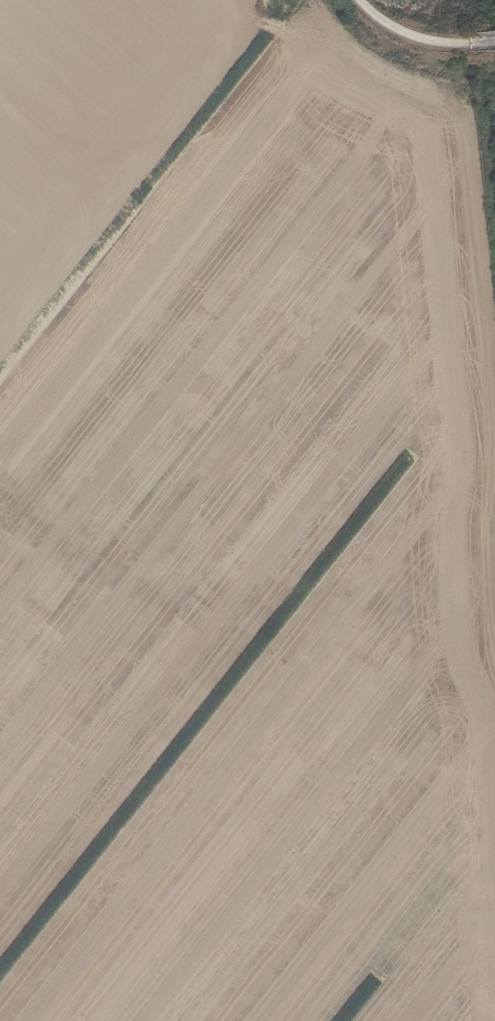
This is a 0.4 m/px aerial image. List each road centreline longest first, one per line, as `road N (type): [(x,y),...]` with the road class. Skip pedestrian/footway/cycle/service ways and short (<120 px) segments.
road 1 (track): [(358,0),(414,39),(494,43)]

